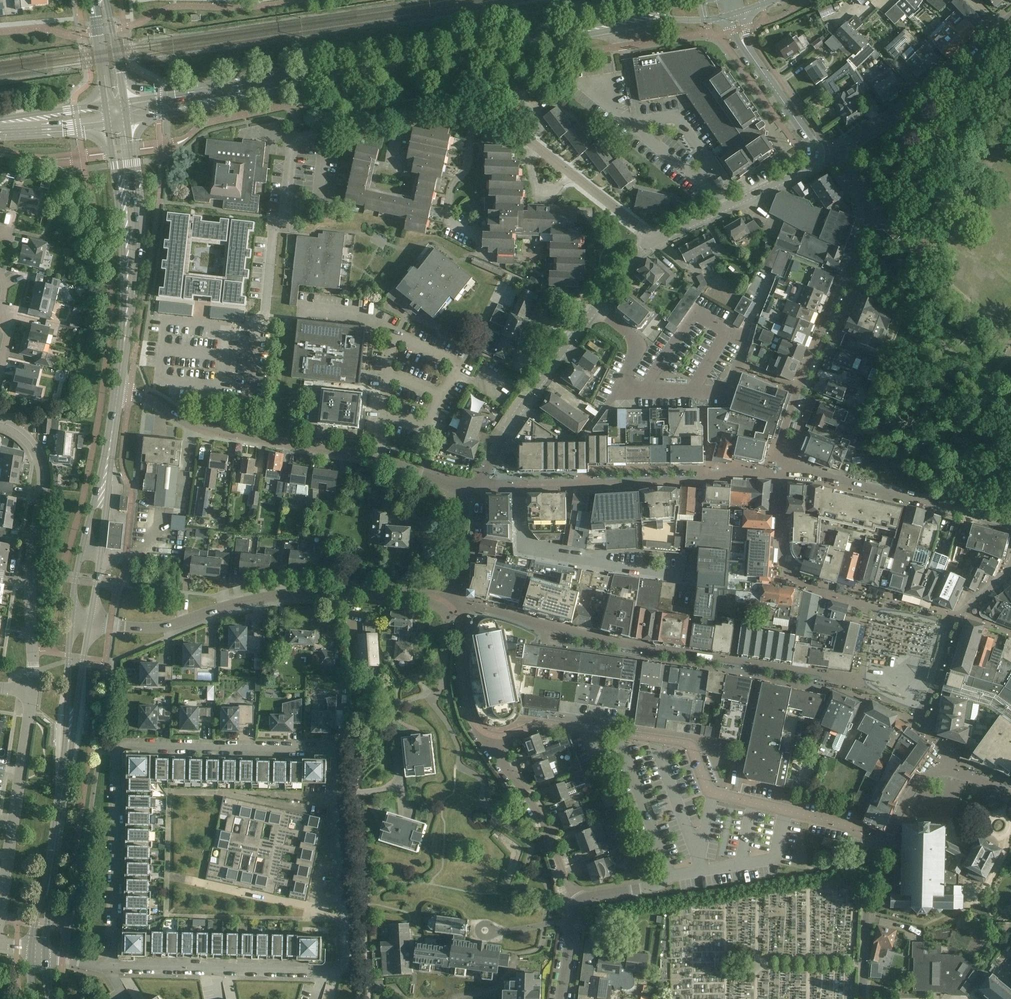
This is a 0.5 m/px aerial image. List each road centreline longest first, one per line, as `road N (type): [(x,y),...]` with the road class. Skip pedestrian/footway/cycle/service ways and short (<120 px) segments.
road 1 (residential): [(113,968),(334,972),(345,960),(337,751),(120,747)]
road 2 (residential): [(495,736),(544,723),(681,742),(713,793),(848,827),(882,854)]
road 3 (residential): [(91,624),(166,627),(316,590),(449,602)]
road 4 (residential): [(245,435),(257,326),(293,146),(324,132)]
road 5 (residential): [(478,485),(515,416),(654,240)]
road 6 (residential): [(30,691),(41,464),(24,436),(0,423)]
road 7 (tertiary): [(126,120),(391,66)]
road 8 (tertiary): [(391,66),(124,101)]
road 9 (tertiary): [(121,368),(138,261),(126,120)]
road 10 (tertiary): [(107,122),(123,266),(121,368)]
road 11 (residential): [(478,485),(449,486),(379,458),(245,435)]
road 12 (tertiary): [(498,49),(729,14)]
road 13 (residential): [(0,911),(30,691)]
road 14 (residential): [(120,747),(113,968)]
road 15 (residential): [(839,154),(923,98),(1010,17)]
road 16 (tertiary): [(707,0),(498,49)]
road 17 (residential): [(495,736),(580,900)]
road 18 (residential): [(654,240),(801,171),(814,153)]
road 19 (residential): [(882,854),(903,805),(930,773),(957,770),(1010,795)]
road 20 (tertiary): [(107,460),(71,622)]
road 21 (tertiary): [(91,624),(107,460)]
road 22 (residential): [(479,236),(448,221),(481,105)]
road 23 (residential): [(449,602),(460,621),(471,716),(495,736)]
road 24 (residential): [(862,998),(869,889),(882,854)]
road 25 (residential): [(245,435),(208,429),(150,397),(118,390)]
road 26 (tertiary): [(68,743),(91,624)]
road 27 (tertiary): [(71,622),(68,743)]
road 28 (residential): [(449,602),(478,485)]

